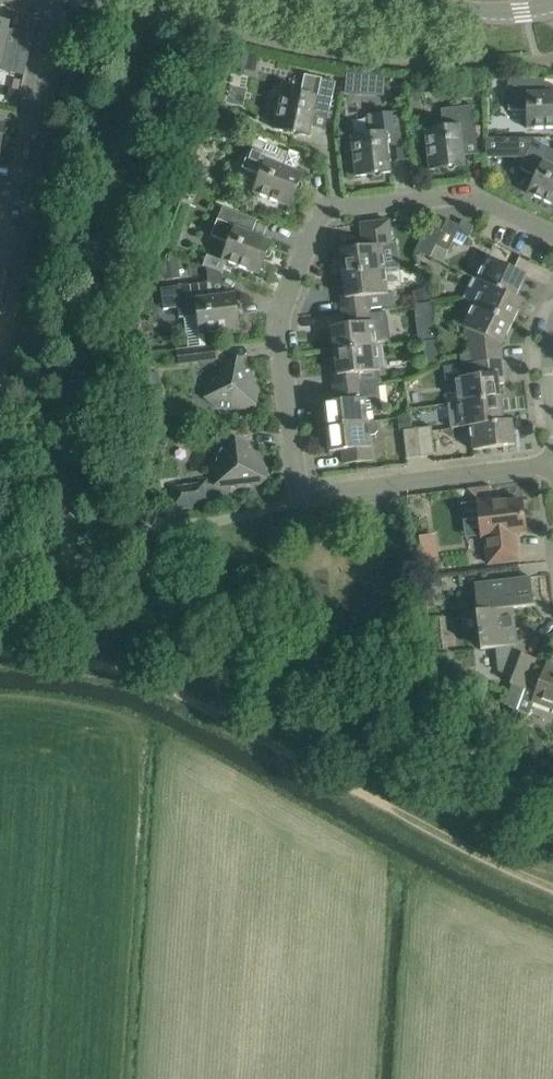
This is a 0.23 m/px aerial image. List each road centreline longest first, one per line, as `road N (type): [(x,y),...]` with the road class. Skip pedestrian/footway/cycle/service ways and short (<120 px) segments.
road 1 (unclassified): [(552,463),(306,490),(283,324),(318,224),(335,211),(471,196),(552,237)]
road 2 (track): [(0,652),(140,677),(552,891)]
road 3 (residential): [(0,346),(55,23),(49,0)]
road 4 (secondary): [(420,0),(490,11),(552,2)]

